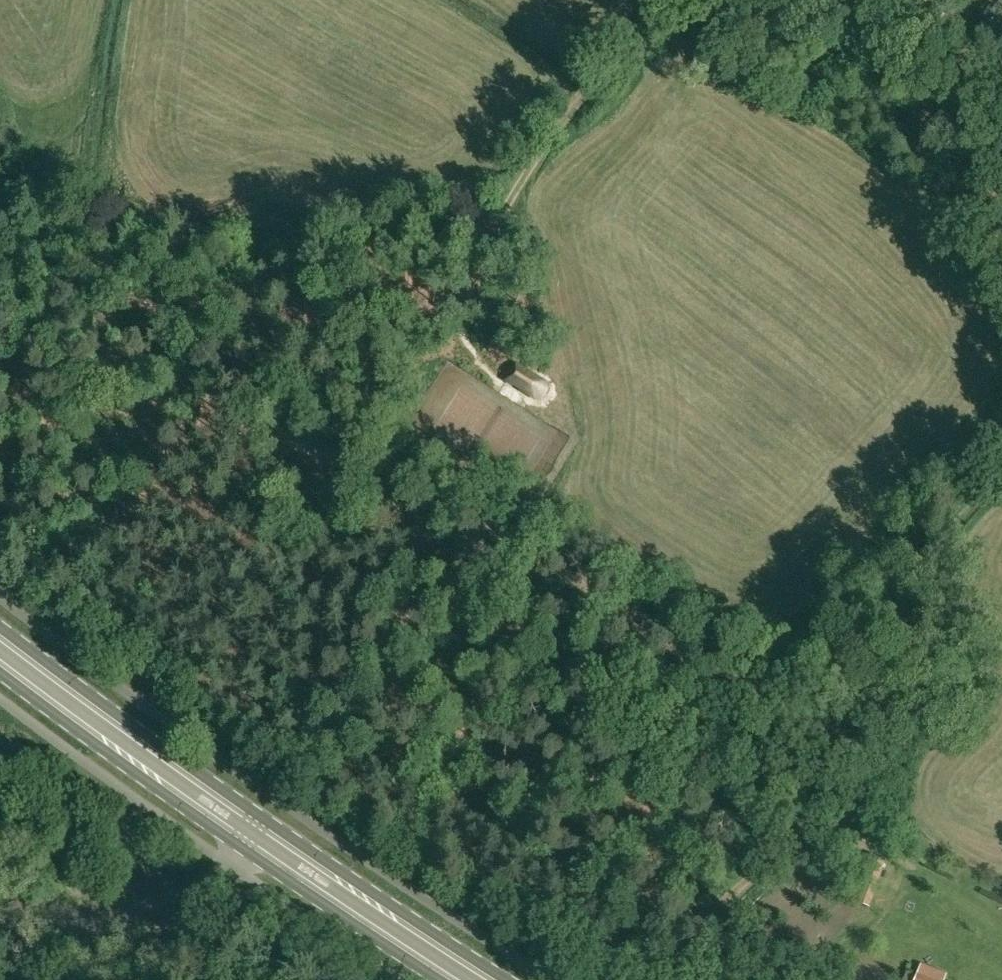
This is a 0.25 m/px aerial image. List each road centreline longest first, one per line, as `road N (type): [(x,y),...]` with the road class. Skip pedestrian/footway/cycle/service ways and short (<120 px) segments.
road 1 (track): [(689,946),(6,486),(85,383),(0,280)]
road 2 (track): [(646,0),(623,14),(492,193),(479,296),(372,348),(312,421),(268,442),(215,371)]
road 3 (track): [(664,979),(832,745),(884,764),(924,671),(949,532),(1001,490)]
road 4 (primary): [(508,979),(181,761),(0,625)]
road 5 (track): [(832,745),(717,692),(312,421)]
road 6 (primary): [(0,672),(438,979)]
road 7 (track): [(1001,144),(778,0)]
road 8 (track): [(215,371),(85,383)]

